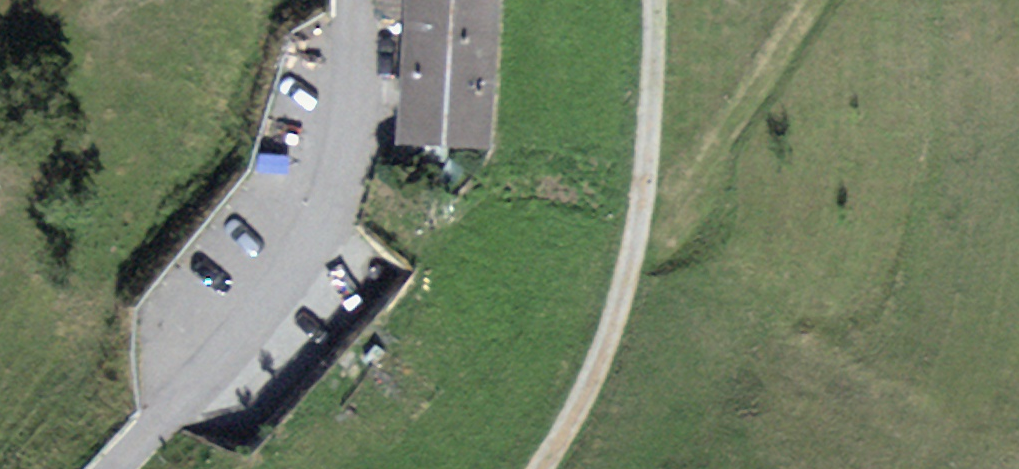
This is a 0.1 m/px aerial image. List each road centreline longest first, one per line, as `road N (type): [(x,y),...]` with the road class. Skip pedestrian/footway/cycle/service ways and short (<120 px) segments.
road 1 (track): [(657,0),(631,260),(586,388),(539,468)]
road 2 (track): [(631,260),(809,0)]
road 3 (tertiary): [(311,232),(111,468)]
road 4 (residential): [(352,0),(340,151),(311,232)]

